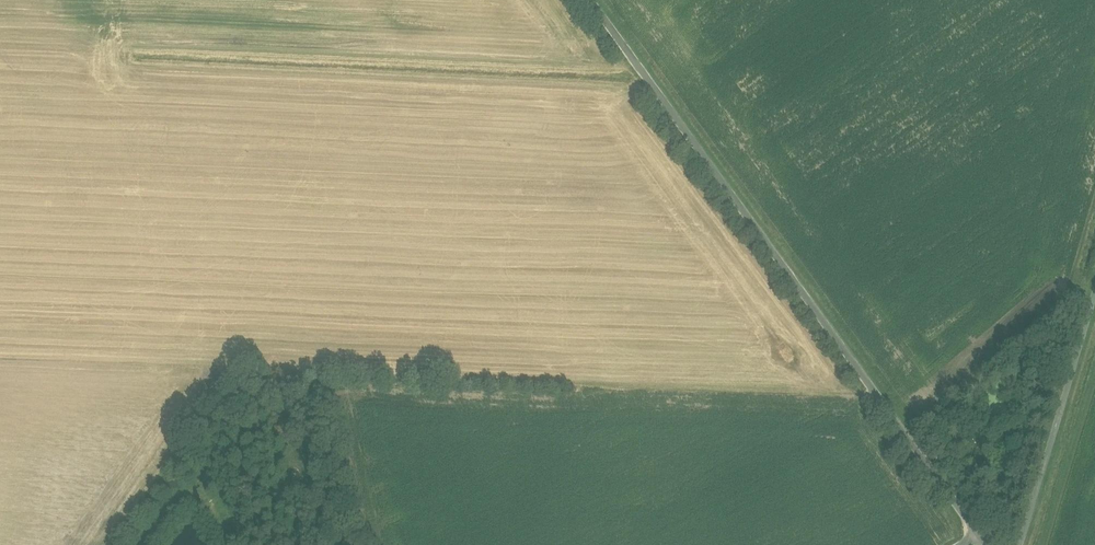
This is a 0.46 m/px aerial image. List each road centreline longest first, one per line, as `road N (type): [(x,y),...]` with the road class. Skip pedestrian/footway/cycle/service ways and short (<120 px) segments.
road 1 (unclassified): [(590,0),(980,535)]
road 2 (unclassified): [(1094,291),(1020,544)]

